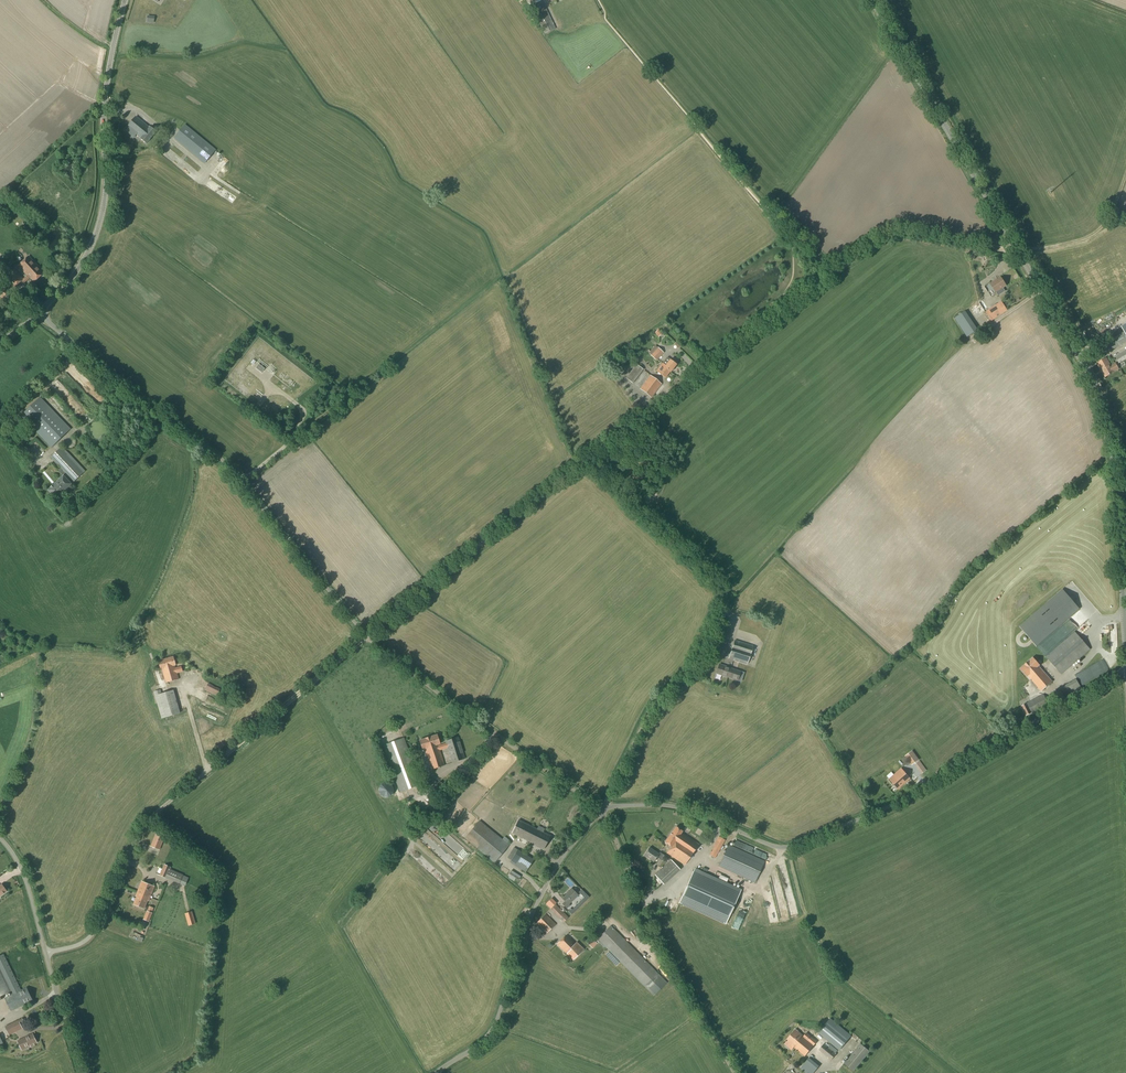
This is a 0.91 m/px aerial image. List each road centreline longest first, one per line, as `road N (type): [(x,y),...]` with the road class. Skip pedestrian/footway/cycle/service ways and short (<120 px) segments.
road 1 (secondary): [(1125,655),(1104,404),(871,0)]
road 2 (unclassified): [(601,808),(682,809),(790,848),(903,800),(1125,668)]
road 3 (unclassified): [(367,637),(230,468),(39,311)]
road 4 (unclassified): [(367,637),(697,375)]
road 5 (track): [(697,375),(893,235),(1018,252)]
road 6 (tertiary): [(39,311),(79,269),(101,220),(107,84),(125,0)]
road 7 (unclassified): [(438,1072),(495,1034),(539,900),(601,808)]
road 8 (unclassified): [(737,1072),(666,951),(601,808)]
road 9 (unclassified): [(601,808),(367,637)]
road 10 (unclassified): [(45,956),(83,943),(95,929),(139,832),(211,768)]
road 11 (unclassified): [(601,808),(649,713),(691,668),(711,629)]
road 12 (track): [(211,768),(367,637)]
road 13 (unclassified): [(45,956),(25,885),(0,840)]
road 14 (unclassified): [(82,1072),(45,956)]

